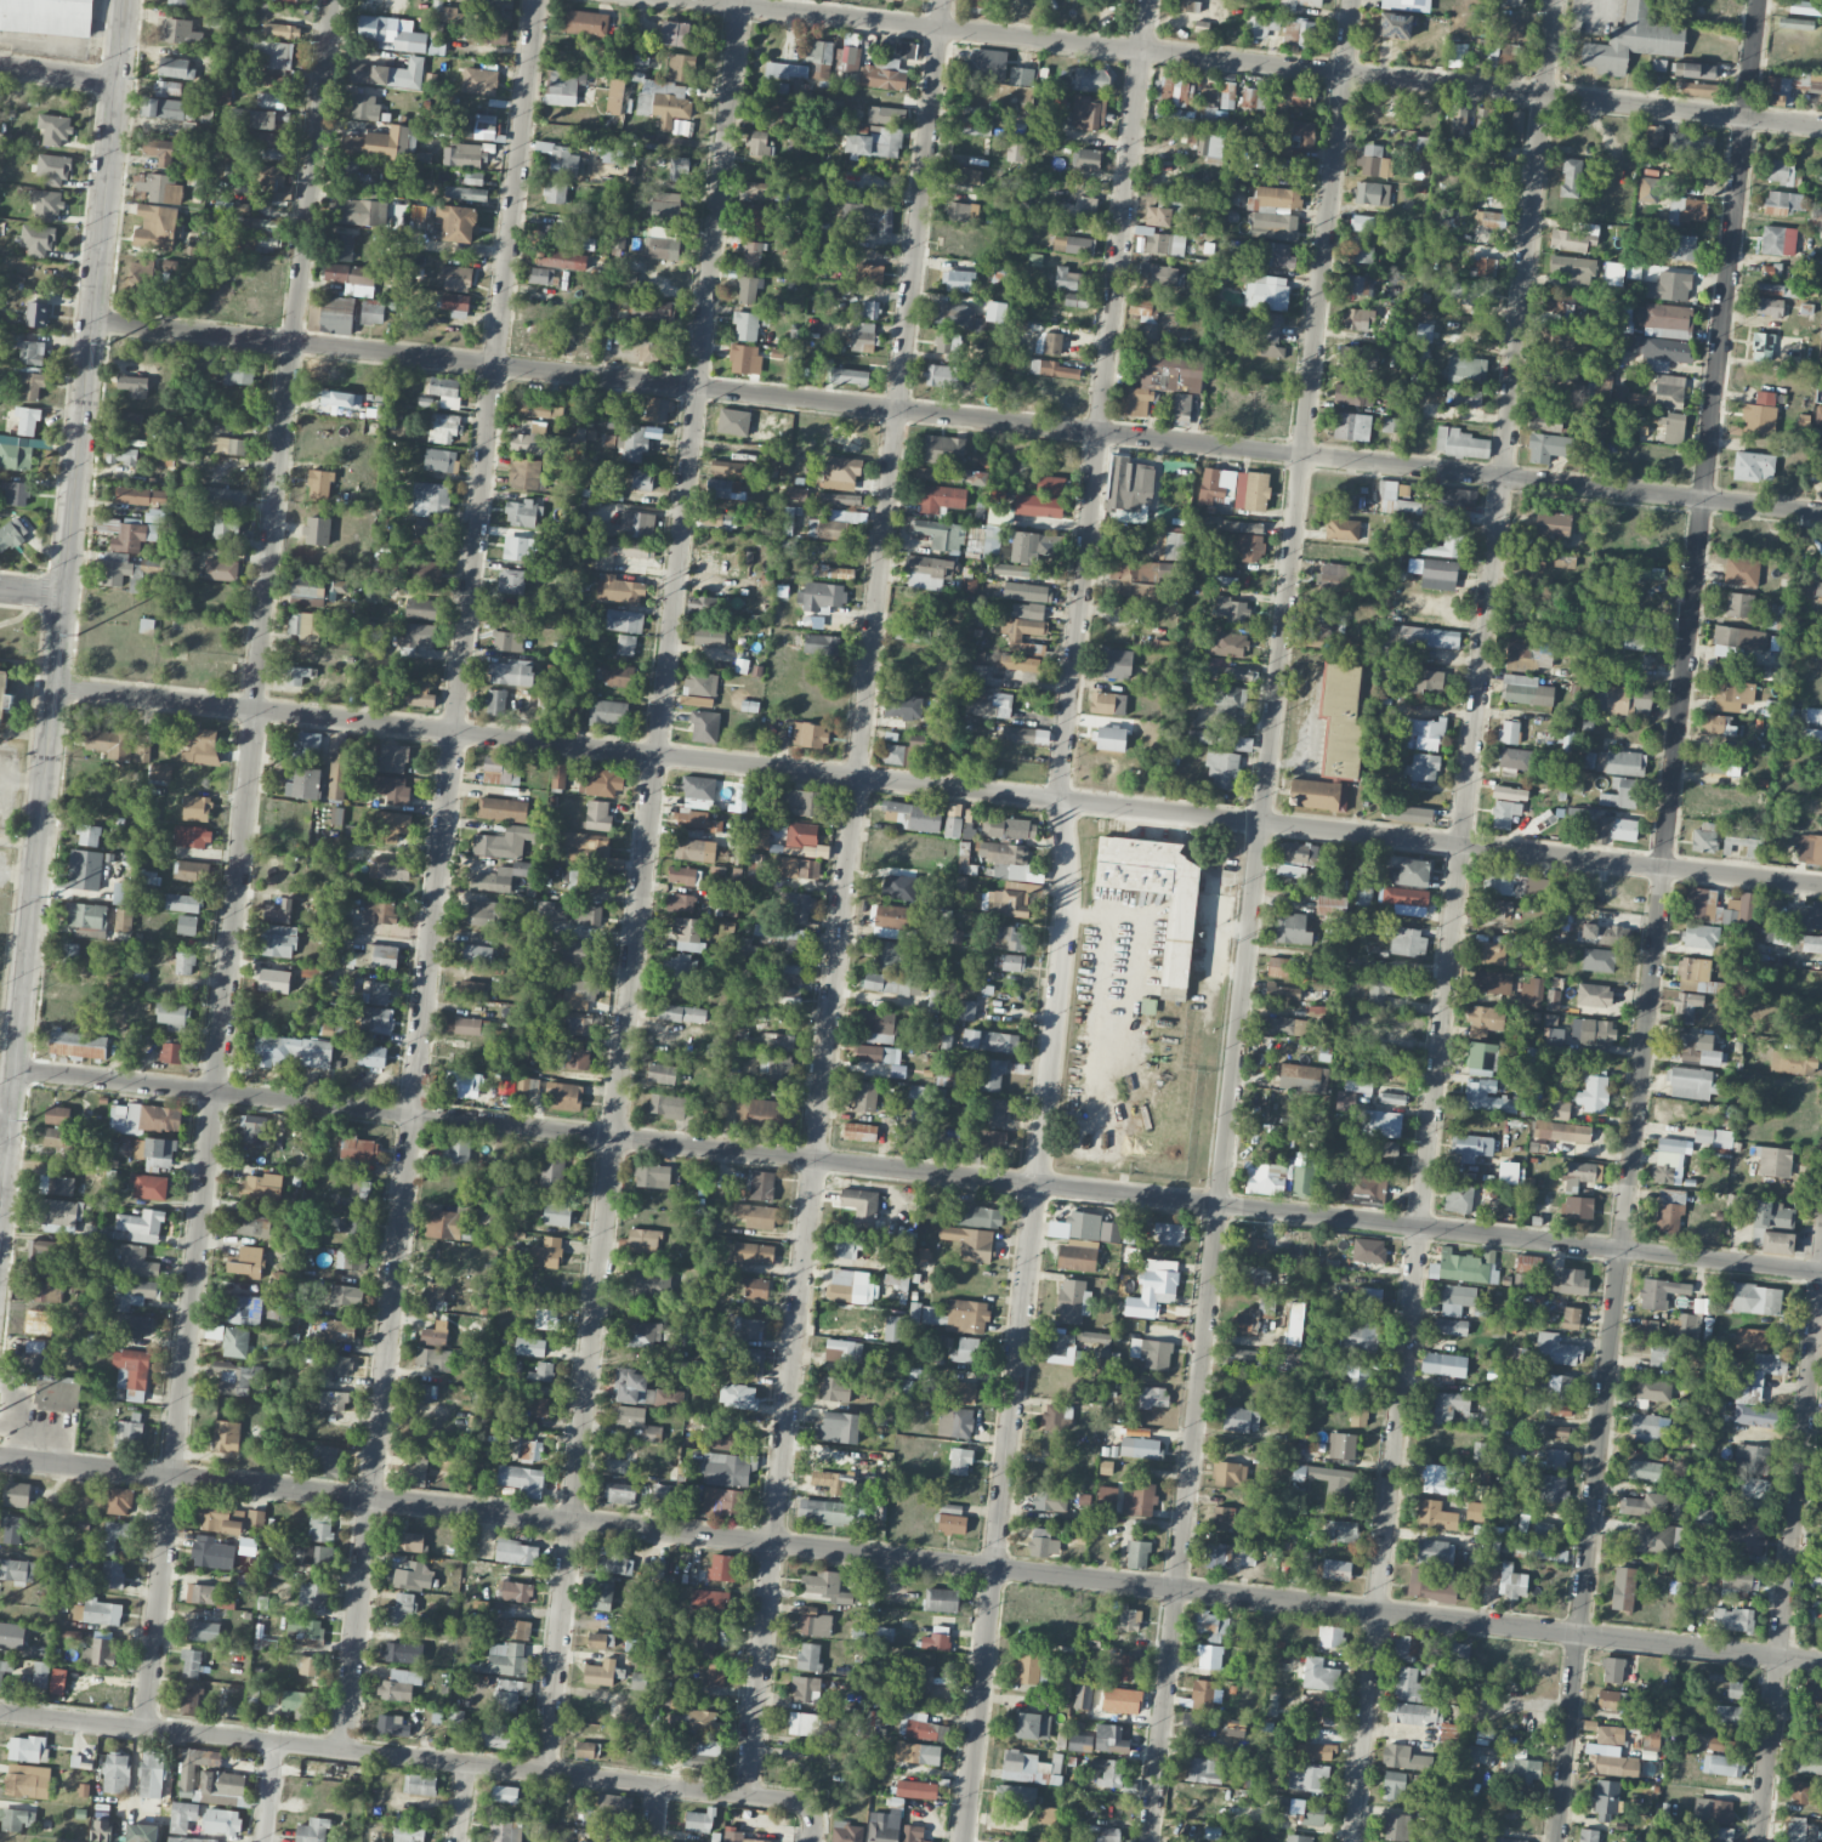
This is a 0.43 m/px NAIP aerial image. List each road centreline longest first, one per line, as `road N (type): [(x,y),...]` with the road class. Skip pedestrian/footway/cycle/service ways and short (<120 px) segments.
road 1 (residential): [(1556,0),(1351,1841)]
road 2 (residential): [(1353,0),(1148,1841)]
road 3 (residential): [(1148,0),(1058,801),(1068,883),(965,1841)]
road 4 (residential): [(1758,0),(1556,1841)]
road 5 (residential): [(1821,1661),(0,1456)]
road 6 (residential): [(1821,1272),(15,1070)]
road 7 (residential): [(942,0),(747,1792)]
road 8 (residential): [(741,0),(544,1770)]
road 9 (residential): [(1821,883),(53,688)]
road 10 (residential): [(537,0),(345,1749)]
road 11 (residential): [(1821,513),(92,319)]
road 12 (residential): [(333,0),(146,1728)]
road 13 (tertiary): [(125,0),(0,1207)]
road 14 (residential): [(1821,126),(687,0)]
road 15 (residential): [(813,1841),(808,1813),(791,1797),(0,1712)]
road 16 (residential): [(1821,1261),(1758,1841)]

